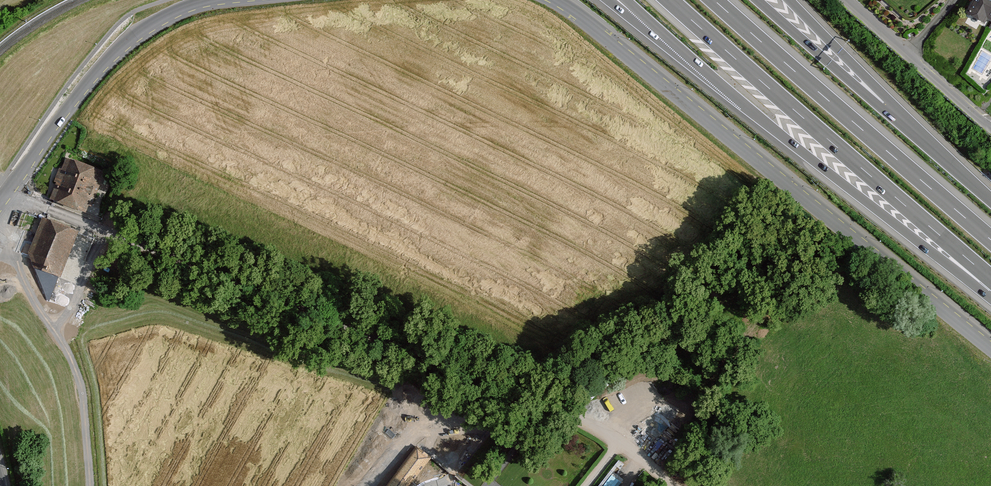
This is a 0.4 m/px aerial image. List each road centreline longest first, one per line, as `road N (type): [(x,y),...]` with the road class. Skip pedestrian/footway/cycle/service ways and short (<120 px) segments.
road 1 (residential): [(556,0),(990,347)]
road 2 (motorway): [(668,0),(990,280)]
road 3 (motorway): [(990,239),(715,0)]
road 4 (motorway): [(747,108),(990,295)]
road 5 (track): [(85,485),(68,367),(3,198)]
road 6 (residential): [(0,201),(121,47),(158,20),(211,0)]
road 7 (motorway): [(947,162),(759,0)]
road 8 (motorway): [(947,162),(790,0)]
road 9 (residential): [(990,129),(845,0)]
road 10 (motorway): [(612,0),(747,108)]
road 11 (motorway): [(626,0),(747,108)]

